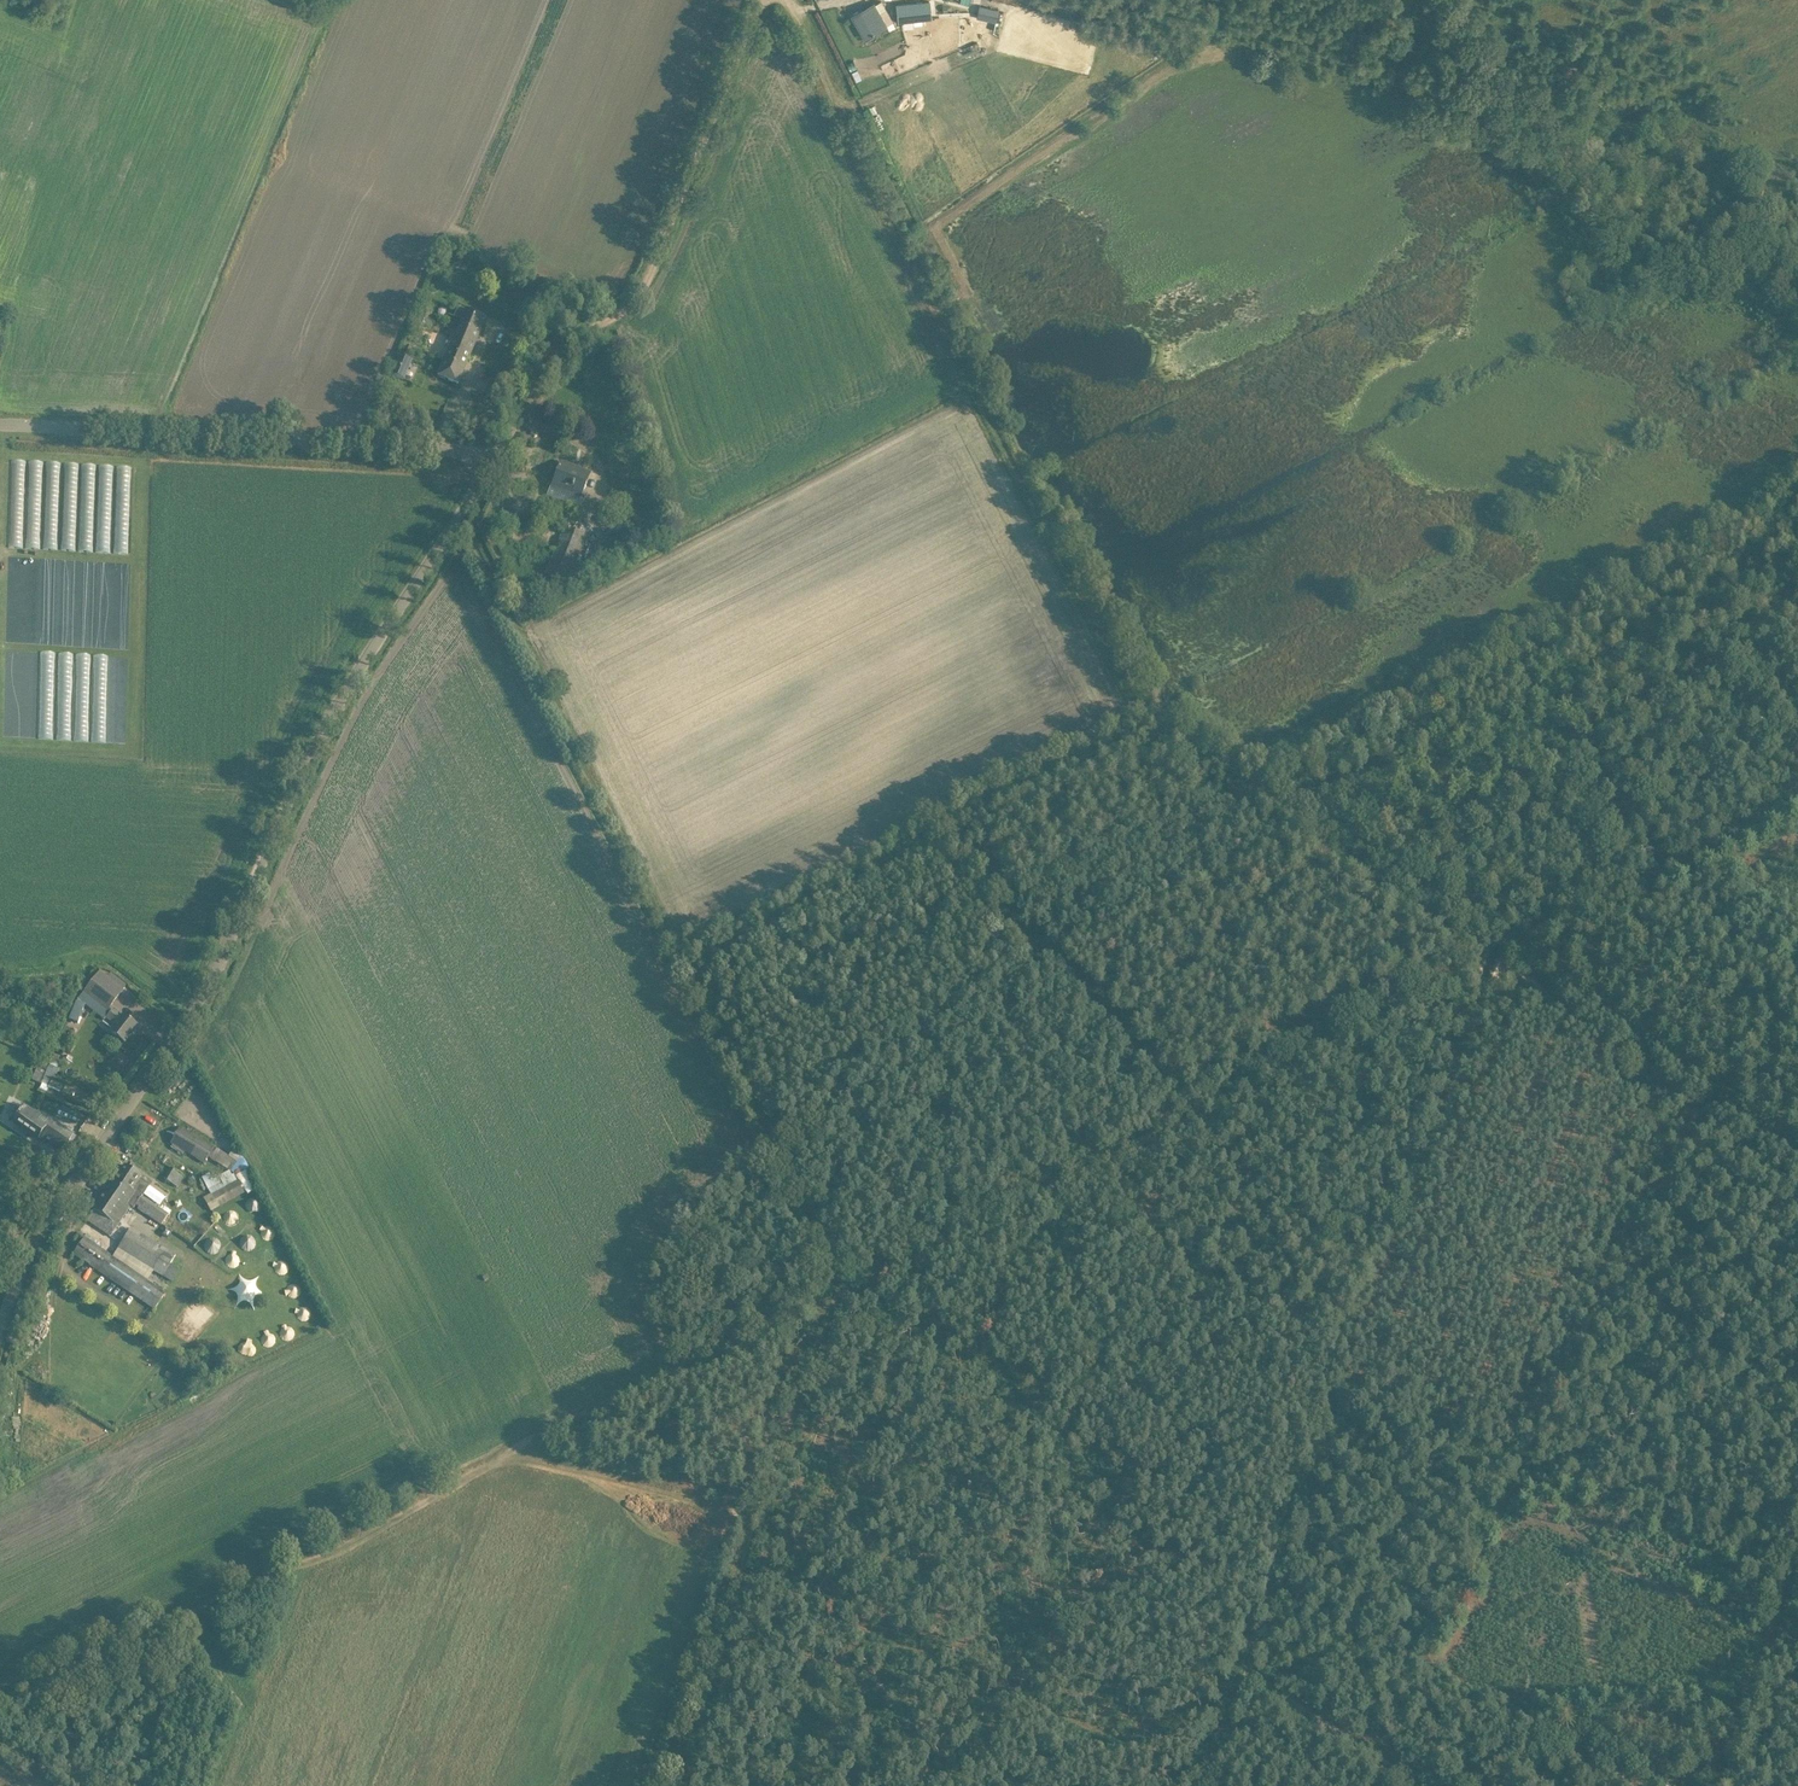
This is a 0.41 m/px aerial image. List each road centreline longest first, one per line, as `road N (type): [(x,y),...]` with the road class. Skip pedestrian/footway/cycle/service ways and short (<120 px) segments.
road 1 (unclassified): [(0,1318),(24,1249),(92,1134),(205,983),(307,754),(495,442),(0,413)]
road 2 (track): [(842,1281),(664,910),(455,514)]
road 3 (track): [(495,442),(575,332),(639,297),(653,277),(765,0)]
road 4 (track): [(1448,0),(1450,11),(1468,14),(1515,120),(1600,191),(1773,238),(1797,274)]
road 5 (track): [(540,1445),(750,1516)]

